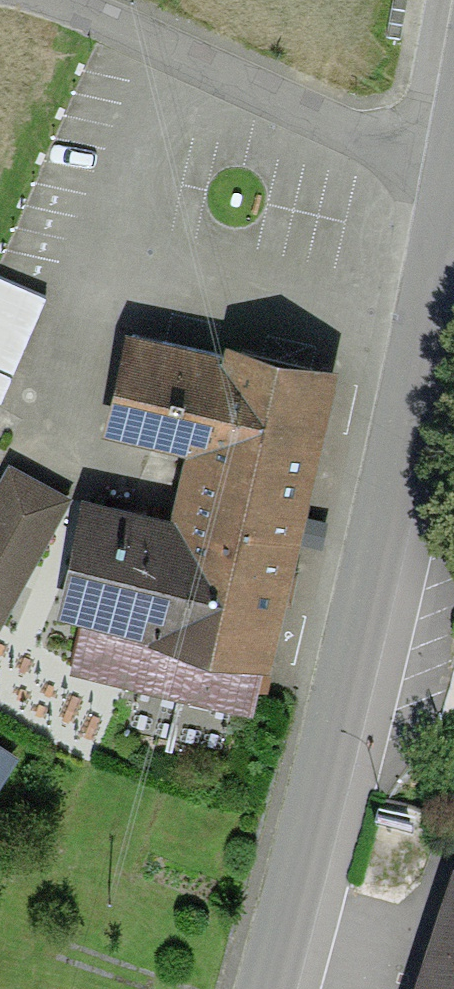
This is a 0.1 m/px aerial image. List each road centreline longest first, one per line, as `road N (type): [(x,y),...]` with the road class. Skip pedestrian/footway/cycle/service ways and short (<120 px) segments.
road 1 (secondary): [(453,183),(392,481),(269,988)]
road 2 (residential): [(78,0),(194,48),(453,178)]

